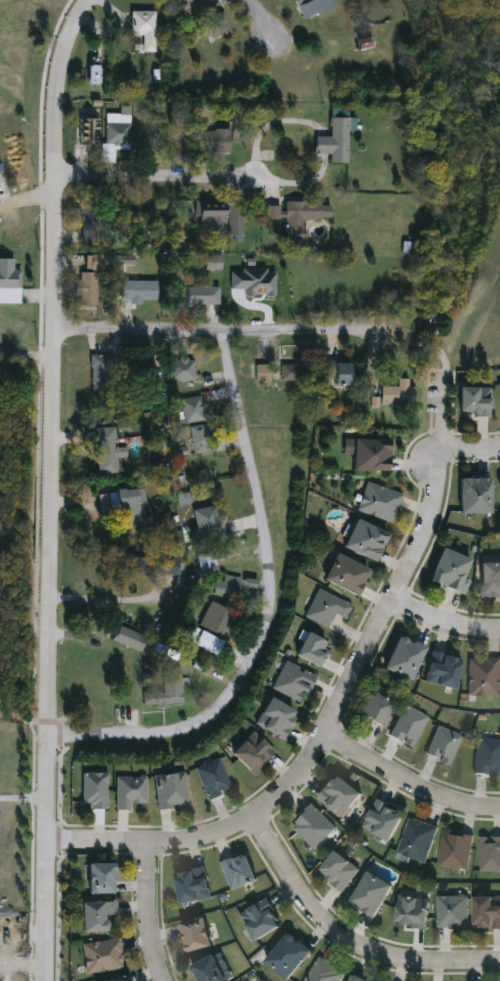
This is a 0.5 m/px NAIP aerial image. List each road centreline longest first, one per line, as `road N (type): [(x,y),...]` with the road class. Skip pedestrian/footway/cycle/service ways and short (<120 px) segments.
road 1 (residential): [(450,382),(444,467),(426,537),(334,733),(280,799),(240,824),(200,834),(44,845)]
road 2 (residential): [(50,326),(43,980)]
road 3 (residential): [(212,328),(264,551),(268,605),(251,662),(180,729),(46,740)]
road 4 (residential): [(90,0),(71,30),(59,77),(50,326)]
road 5 (residential): [(499,963),(372,953),(330,929),(257,813)]
road 6 (residential): [(0,203),(27,197),(53,170),(288,179)]
road 7 (residential): [(395,331),(113,327)]
road 8 (residential): [(499,805),(432,789),(334,733)]
road 9 (residential): [(164,980),(148,915),(150,841)]

